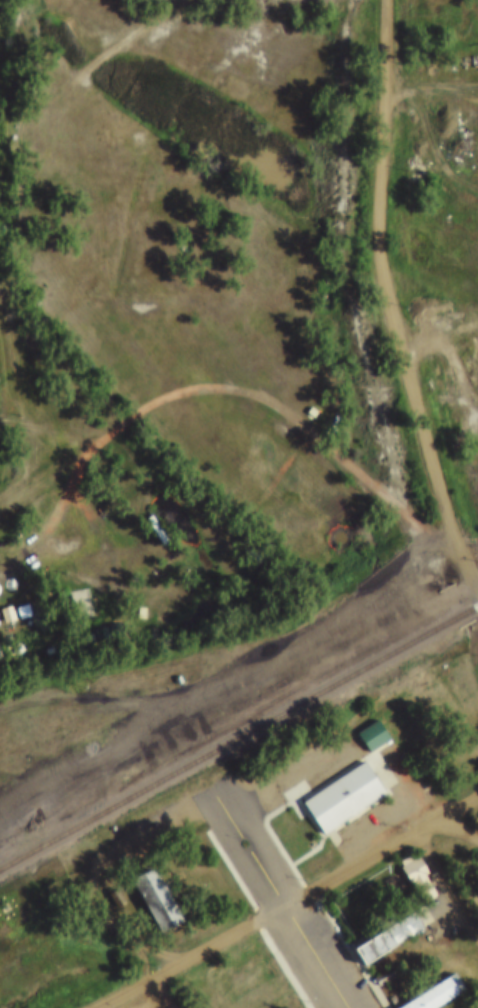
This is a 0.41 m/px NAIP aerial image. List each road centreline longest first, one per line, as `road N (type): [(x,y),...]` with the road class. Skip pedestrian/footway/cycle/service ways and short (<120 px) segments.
road 1 (residential): [(477,592),(447,510),(379,253),(386,0)]
road 2 (track): [(0,513),(154,402),(233,391),(268,402),(468,567)]
road 3 (residential): [(477,797),(101,1007)]
road 4 (tertiary): [(355,1007),(219,800)]

